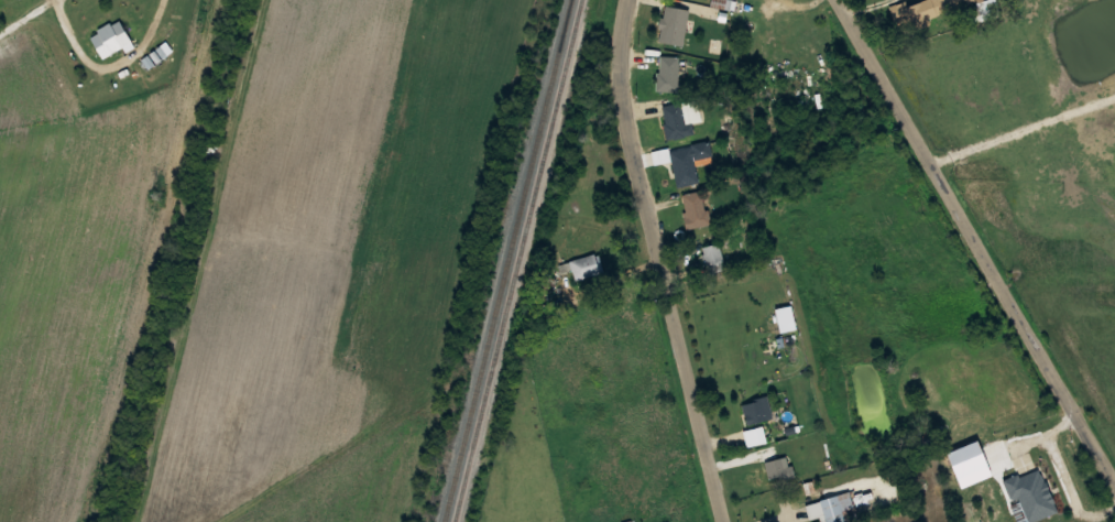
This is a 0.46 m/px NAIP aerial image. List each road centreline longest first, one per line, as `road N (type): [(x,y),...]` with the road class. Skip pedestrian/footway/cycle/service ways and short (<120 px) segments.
road 1 (residential): [(1114,489),(837,0)]
road 2 (residential): [(726,521),(627,105),(633,0)]

